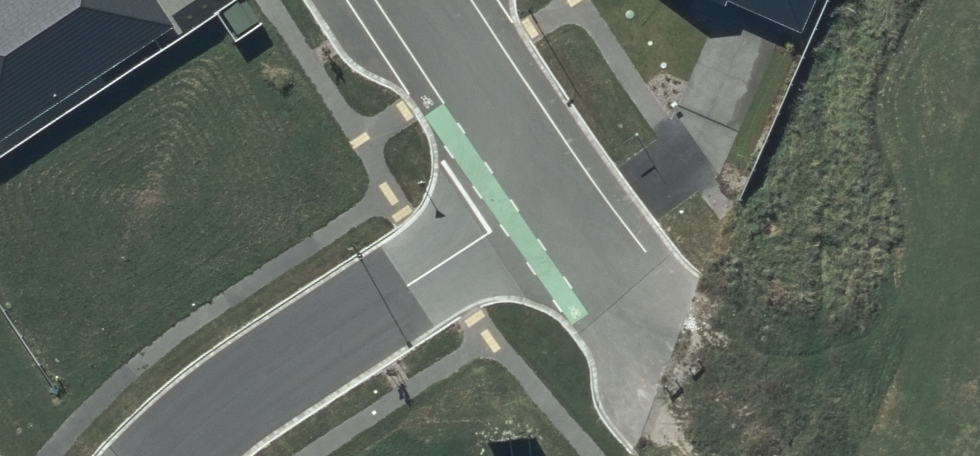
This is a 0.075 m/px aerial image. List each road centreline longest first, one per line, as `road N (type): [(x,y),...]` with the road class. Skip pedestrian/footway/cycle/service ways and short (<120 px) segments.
road 1 (residential): [(169,455),(255,385),(546,191)]
road 2 (residential): [(421,0),(546,191)]
road 3 (residential): [(546,191),(672,360)]
road 4 (unknown): [(776,455),(672,360)]

